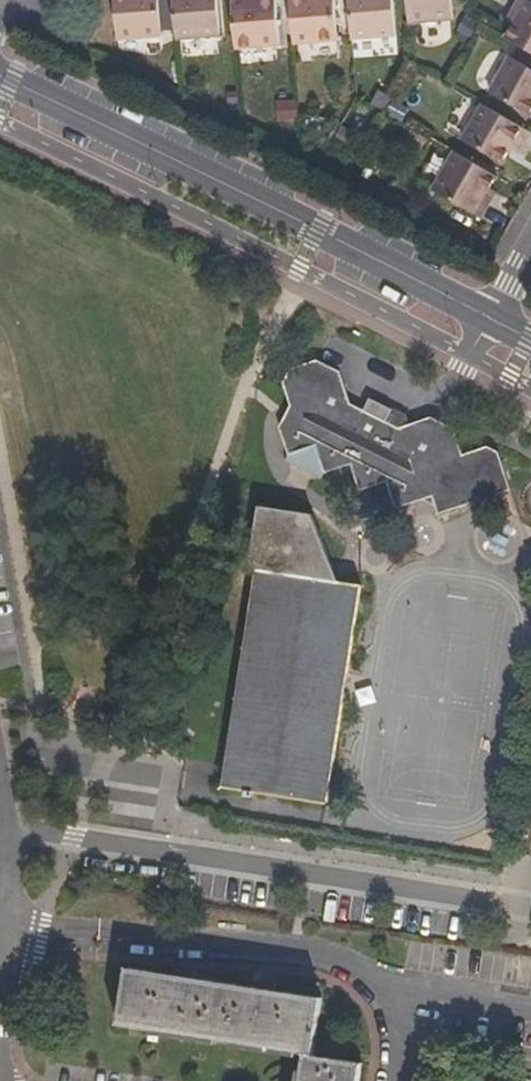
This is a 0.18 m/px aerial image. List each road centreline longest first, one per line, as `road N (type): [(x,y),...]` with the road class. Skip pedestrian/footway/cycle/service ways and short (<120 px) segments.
road 1 (tertiary): [(475,321),(0,86)]
road 2 (residential): [(407,990),(305,957),(0,925)]
road 3 (residential): [(530,1006),(407,990)]
road 4 (residential): [(475,321),(530,212)]

